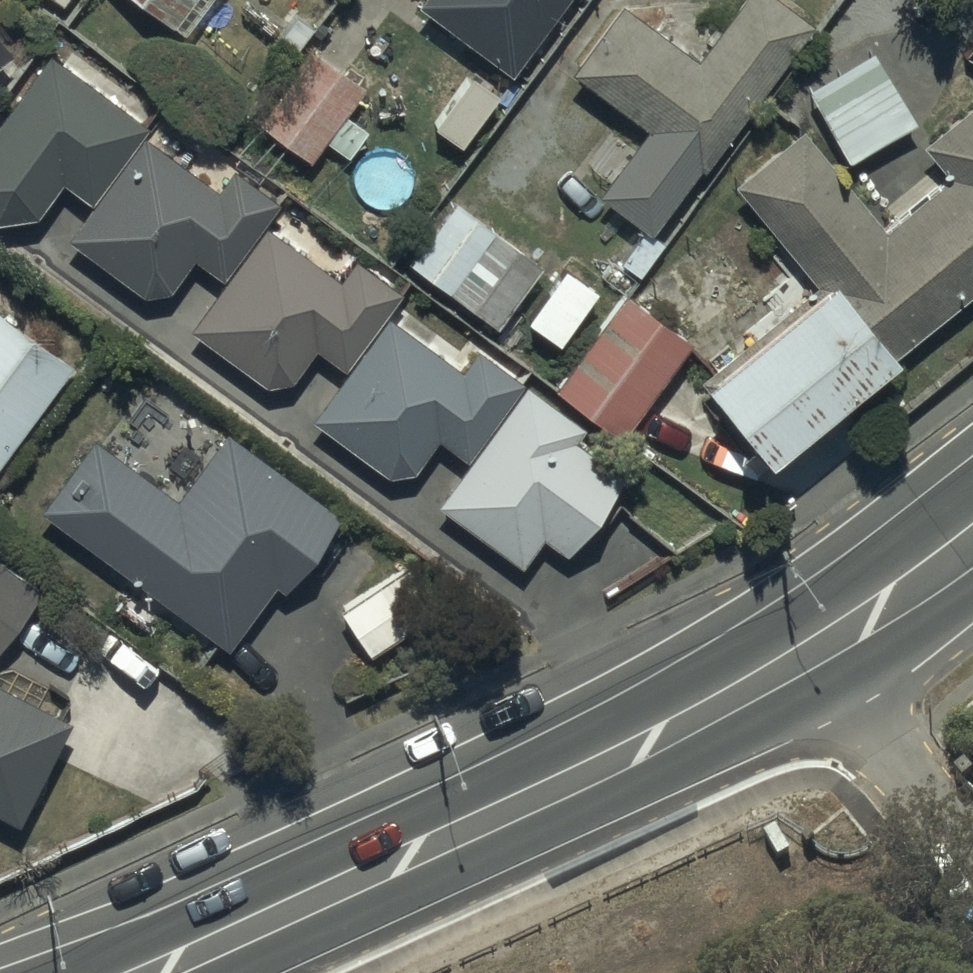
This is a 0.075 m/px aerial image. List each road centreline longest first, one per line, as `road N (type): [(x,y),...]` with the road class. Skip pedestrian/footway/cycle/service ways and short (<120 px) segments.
road 1 (primary): [(41,972),(599,718),(807,655)]
road 2 (primary): [(807,655),(665,777),(238,972)]
road 3 (unclassified): [(807,655),(972,858)]
road 4 (primary): [(972,534),(807,655)]

